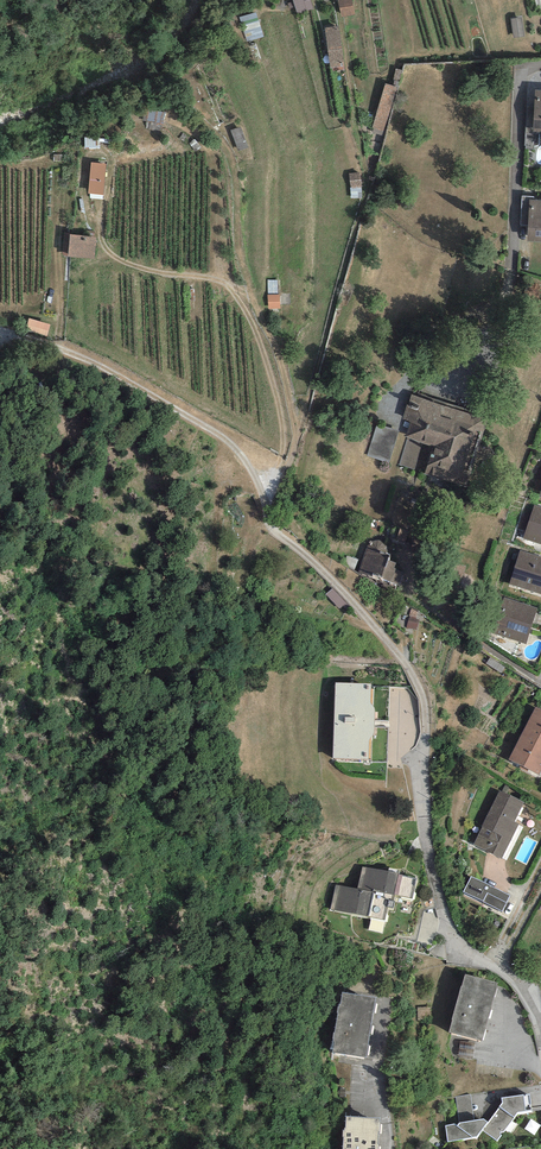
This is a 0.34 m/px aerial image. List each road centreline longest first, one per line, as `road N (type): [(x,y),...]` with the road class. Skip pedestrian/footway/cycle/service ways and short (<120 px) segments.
road 1 (track): [(424,696),(408,664),(274,524),(232,434),(0,326)]
road 2 (track): [(98,217),(106,248),(127,264),(221,281),(245,307),(283,415),(274,524)]
road 3 (residential): [(540,1024),(537,1001),(497,970),(459,960),(425,780),(424,696)]
road 4 (residential): [(540,74),(508,73),(499,288)]
road 5 (track): [(245,307),(230,164),(217,152)]
road 6 (residential): [(390,1148),(380,1060),(385,1006)]

